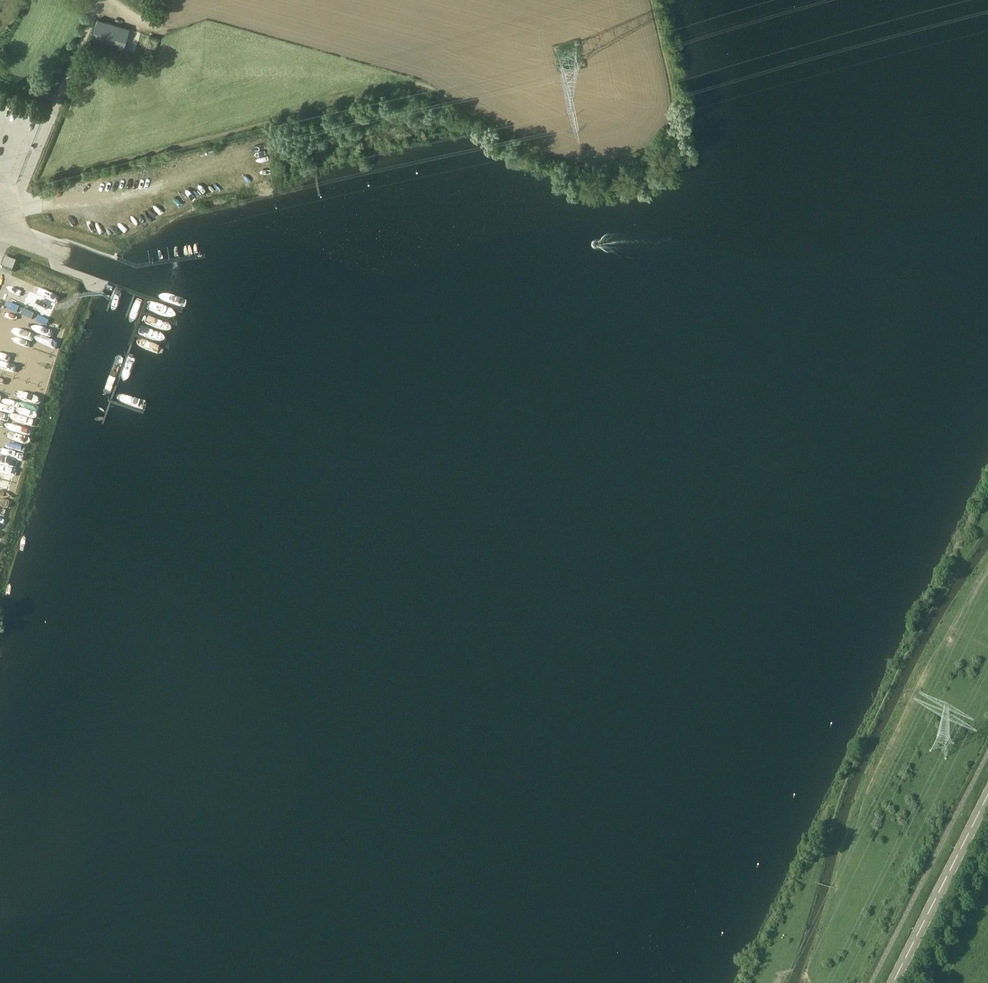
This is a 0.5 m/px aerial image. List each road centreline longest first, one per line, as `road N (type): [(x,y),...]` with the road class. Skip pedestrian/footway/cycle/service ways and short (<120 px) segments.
road 1 (tertiary): [(889,982),(987,799)]
road 2 (track): [(284,39),(205,16),(155,25)]

